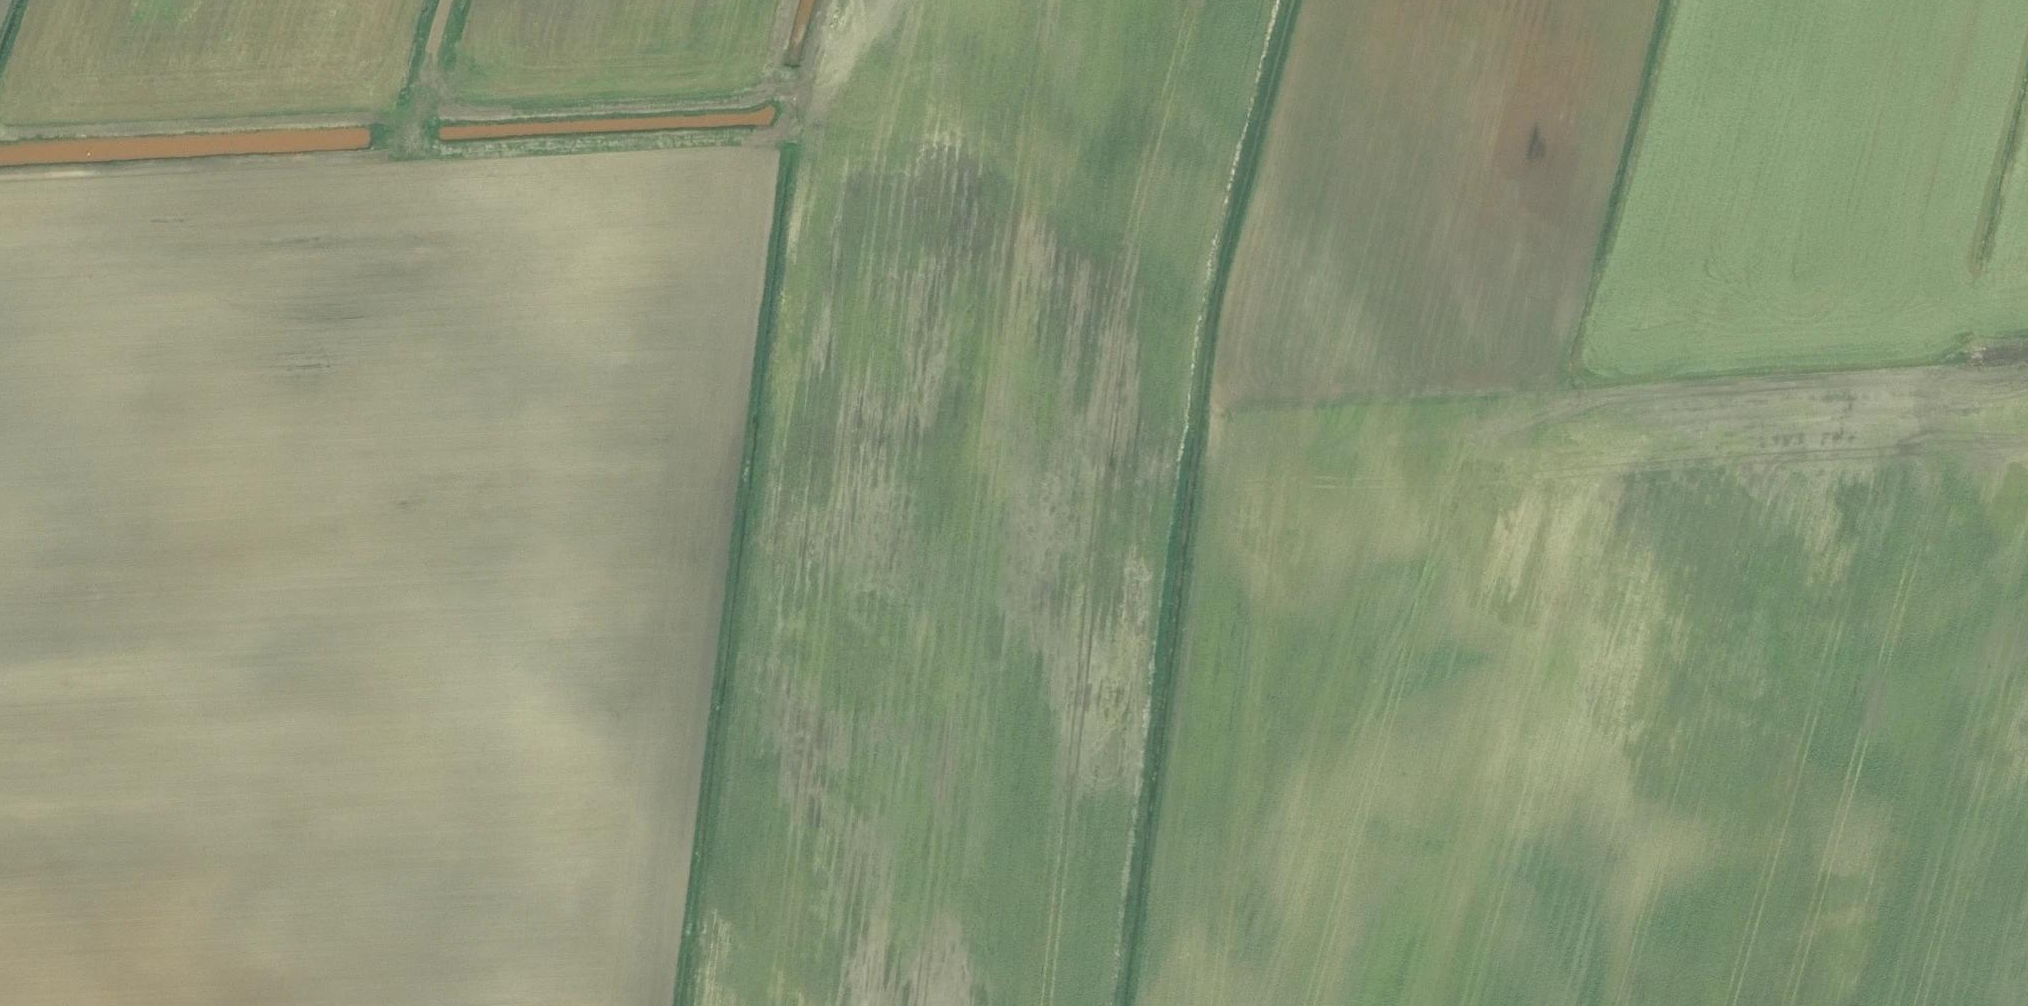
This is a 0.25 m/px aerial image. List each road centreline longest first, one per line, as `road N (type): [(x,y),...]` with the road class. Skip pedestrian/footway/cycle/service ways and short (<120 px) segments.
road 1 (track): [(2027,348),(1599,384),(1463,373)]
road 2 (track): [(432,51),(434,89),(470,109),(814,92)]

